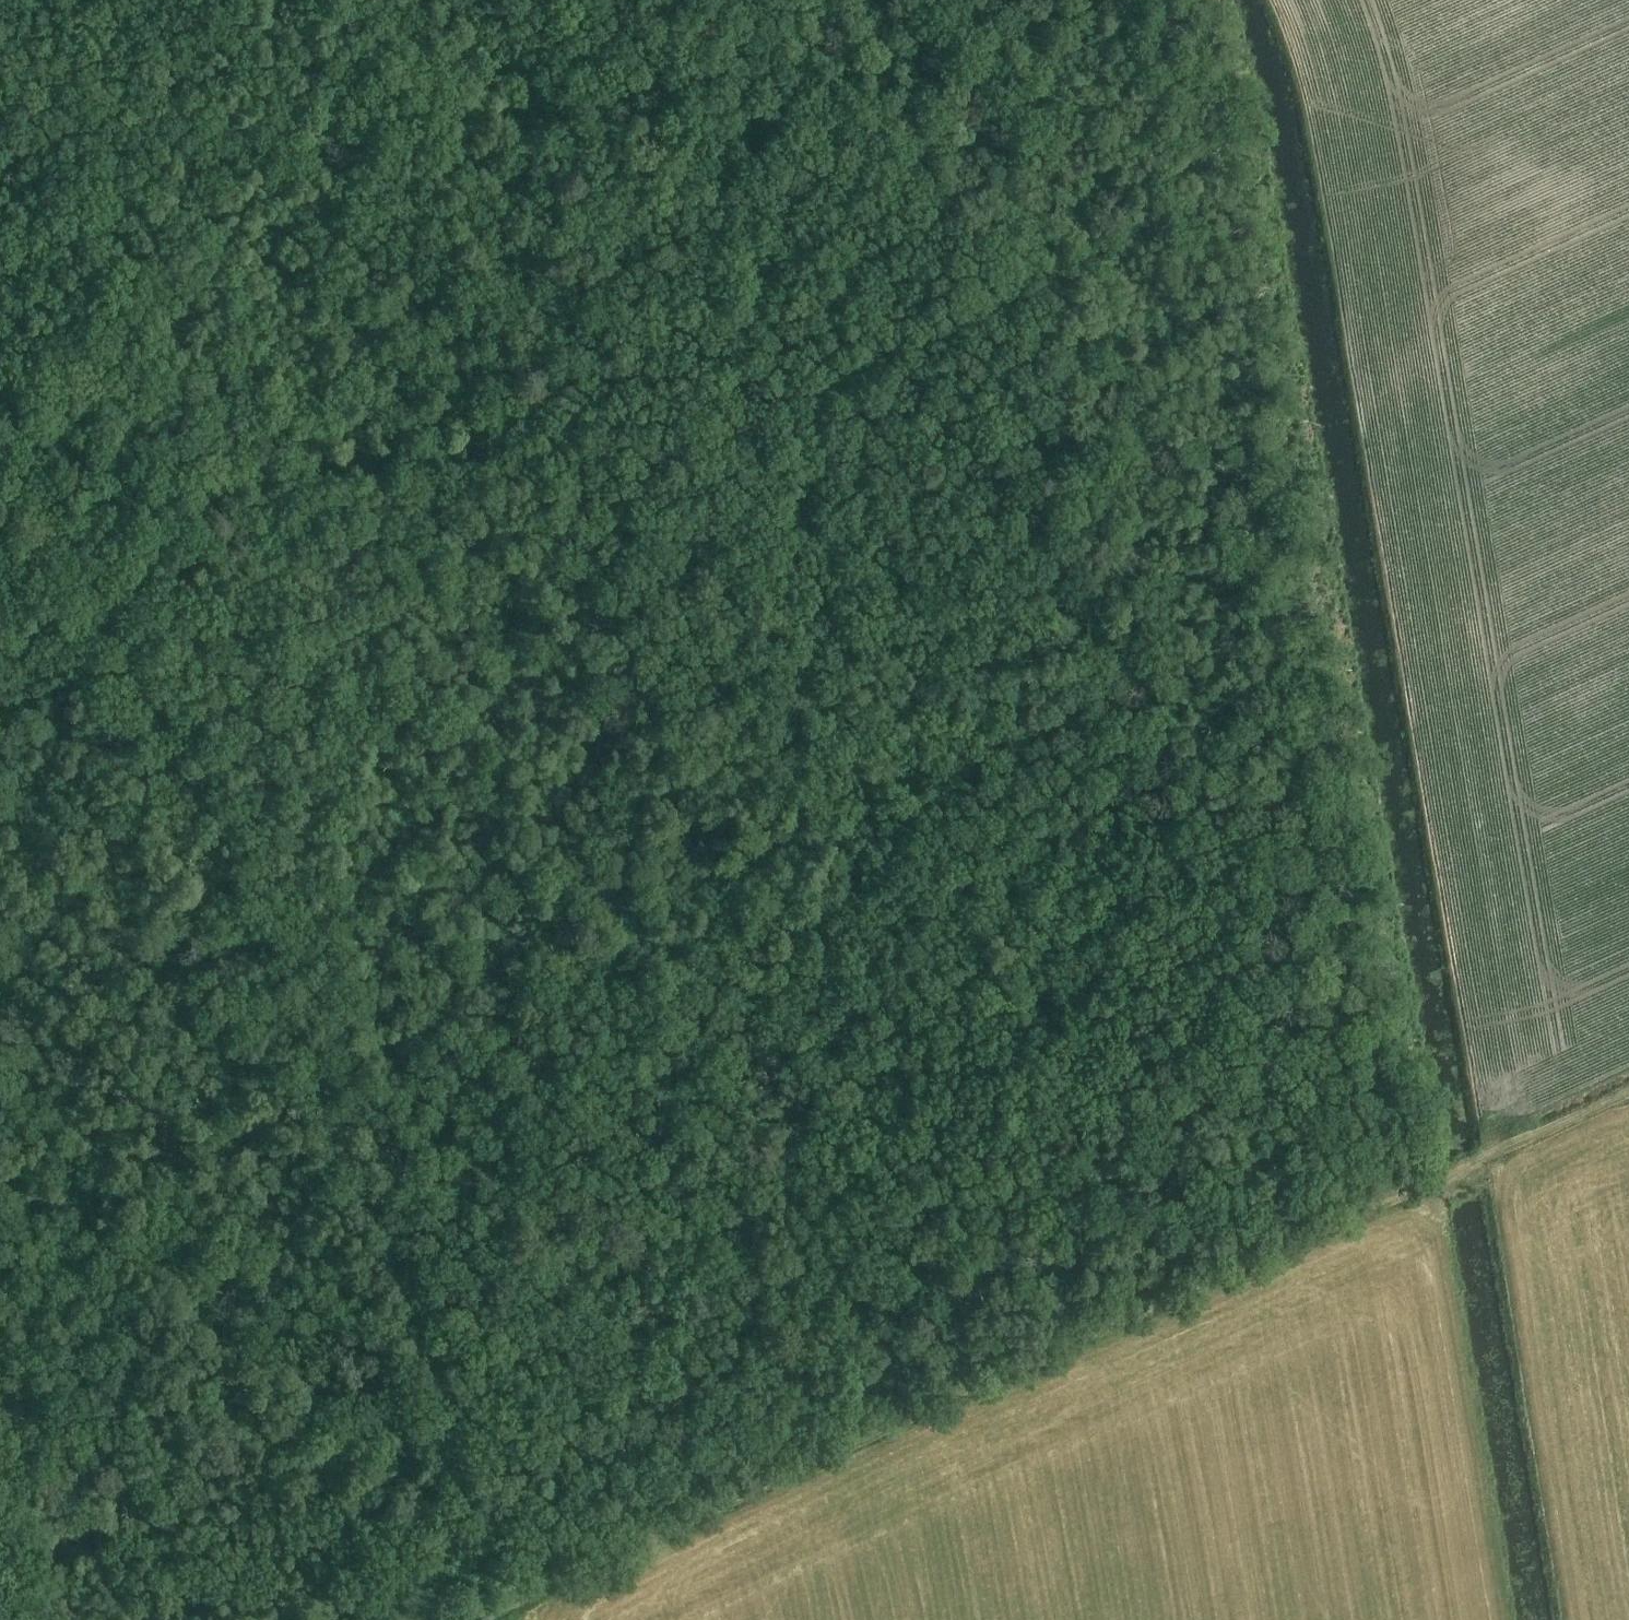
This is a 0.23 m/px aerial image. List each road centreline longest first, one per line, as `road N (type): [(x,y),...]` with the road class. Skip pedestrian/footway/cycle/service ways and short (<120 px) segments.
road 1 (track): [(482,1619),(1420,1187)]
road 2 (track): [(1420,1187),(1628,1091)]

